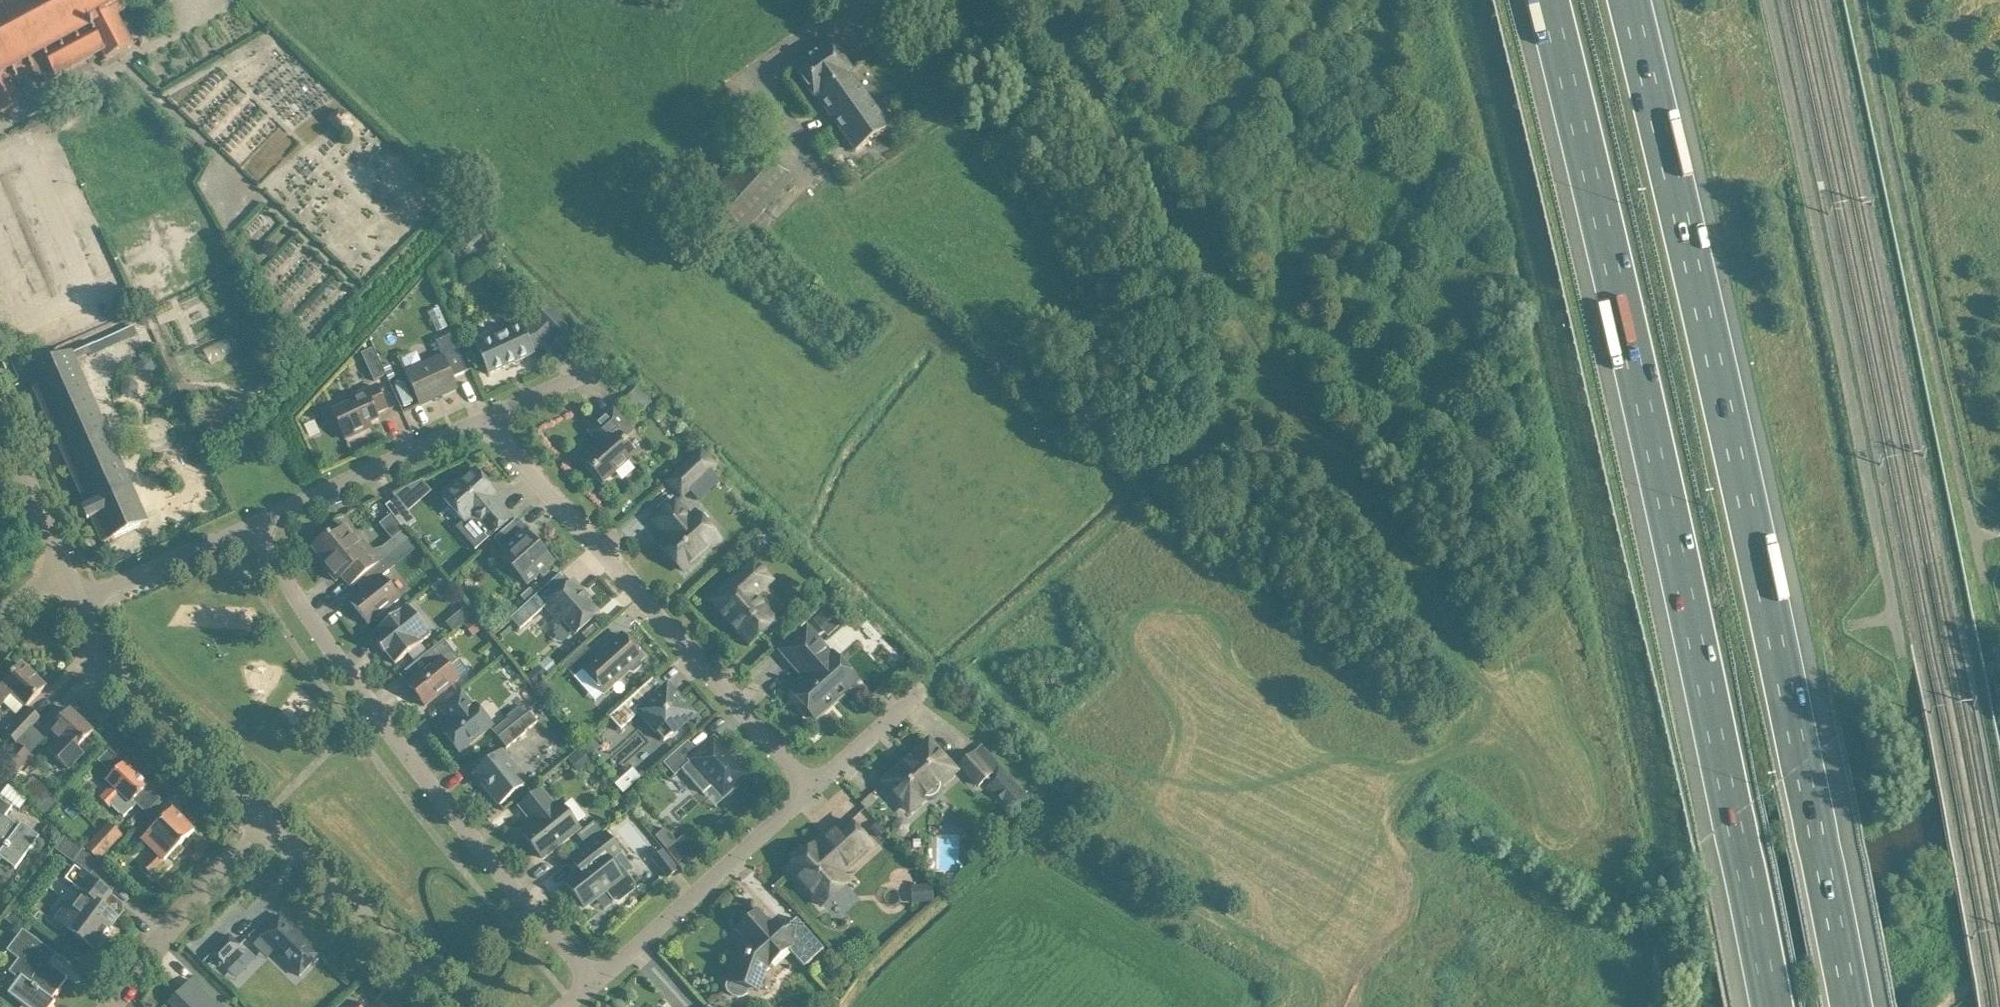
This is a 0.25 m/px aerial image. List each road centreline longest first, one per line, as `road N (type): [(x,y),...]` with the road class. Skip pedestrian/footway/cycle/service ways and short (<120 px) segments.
road 1 (motorway): [(1851,1006),(1804,764),(1628,0)]
road 2 (motorway): [(1552,0),(1615,247),(1767,1006)]
road 3 (unclassified): [(607,977),(453,816),(259,525)]
road 4 (unclassified): [(817,788),(490,424)]
road 5 (unclassified): [(607,977),(817,788)]
road 6 (unclassified): [(253,818),(119,688),(78,607)]
road 7 (unclassified): [(439,1006),(253,818)]
road 8 (unclassified): [(259,525),(490,424)]
road 9 (unclassified): [(112,1006),(253,818)]
road 10 (unclassified): [(78,607),(259,525)]
road 11 (unclassified): [(64,576),(0,419)]
road 12 (unclassified): [(490,424),(615,372)]
road 13 (unclassified): [(817,788),(917,700)]

